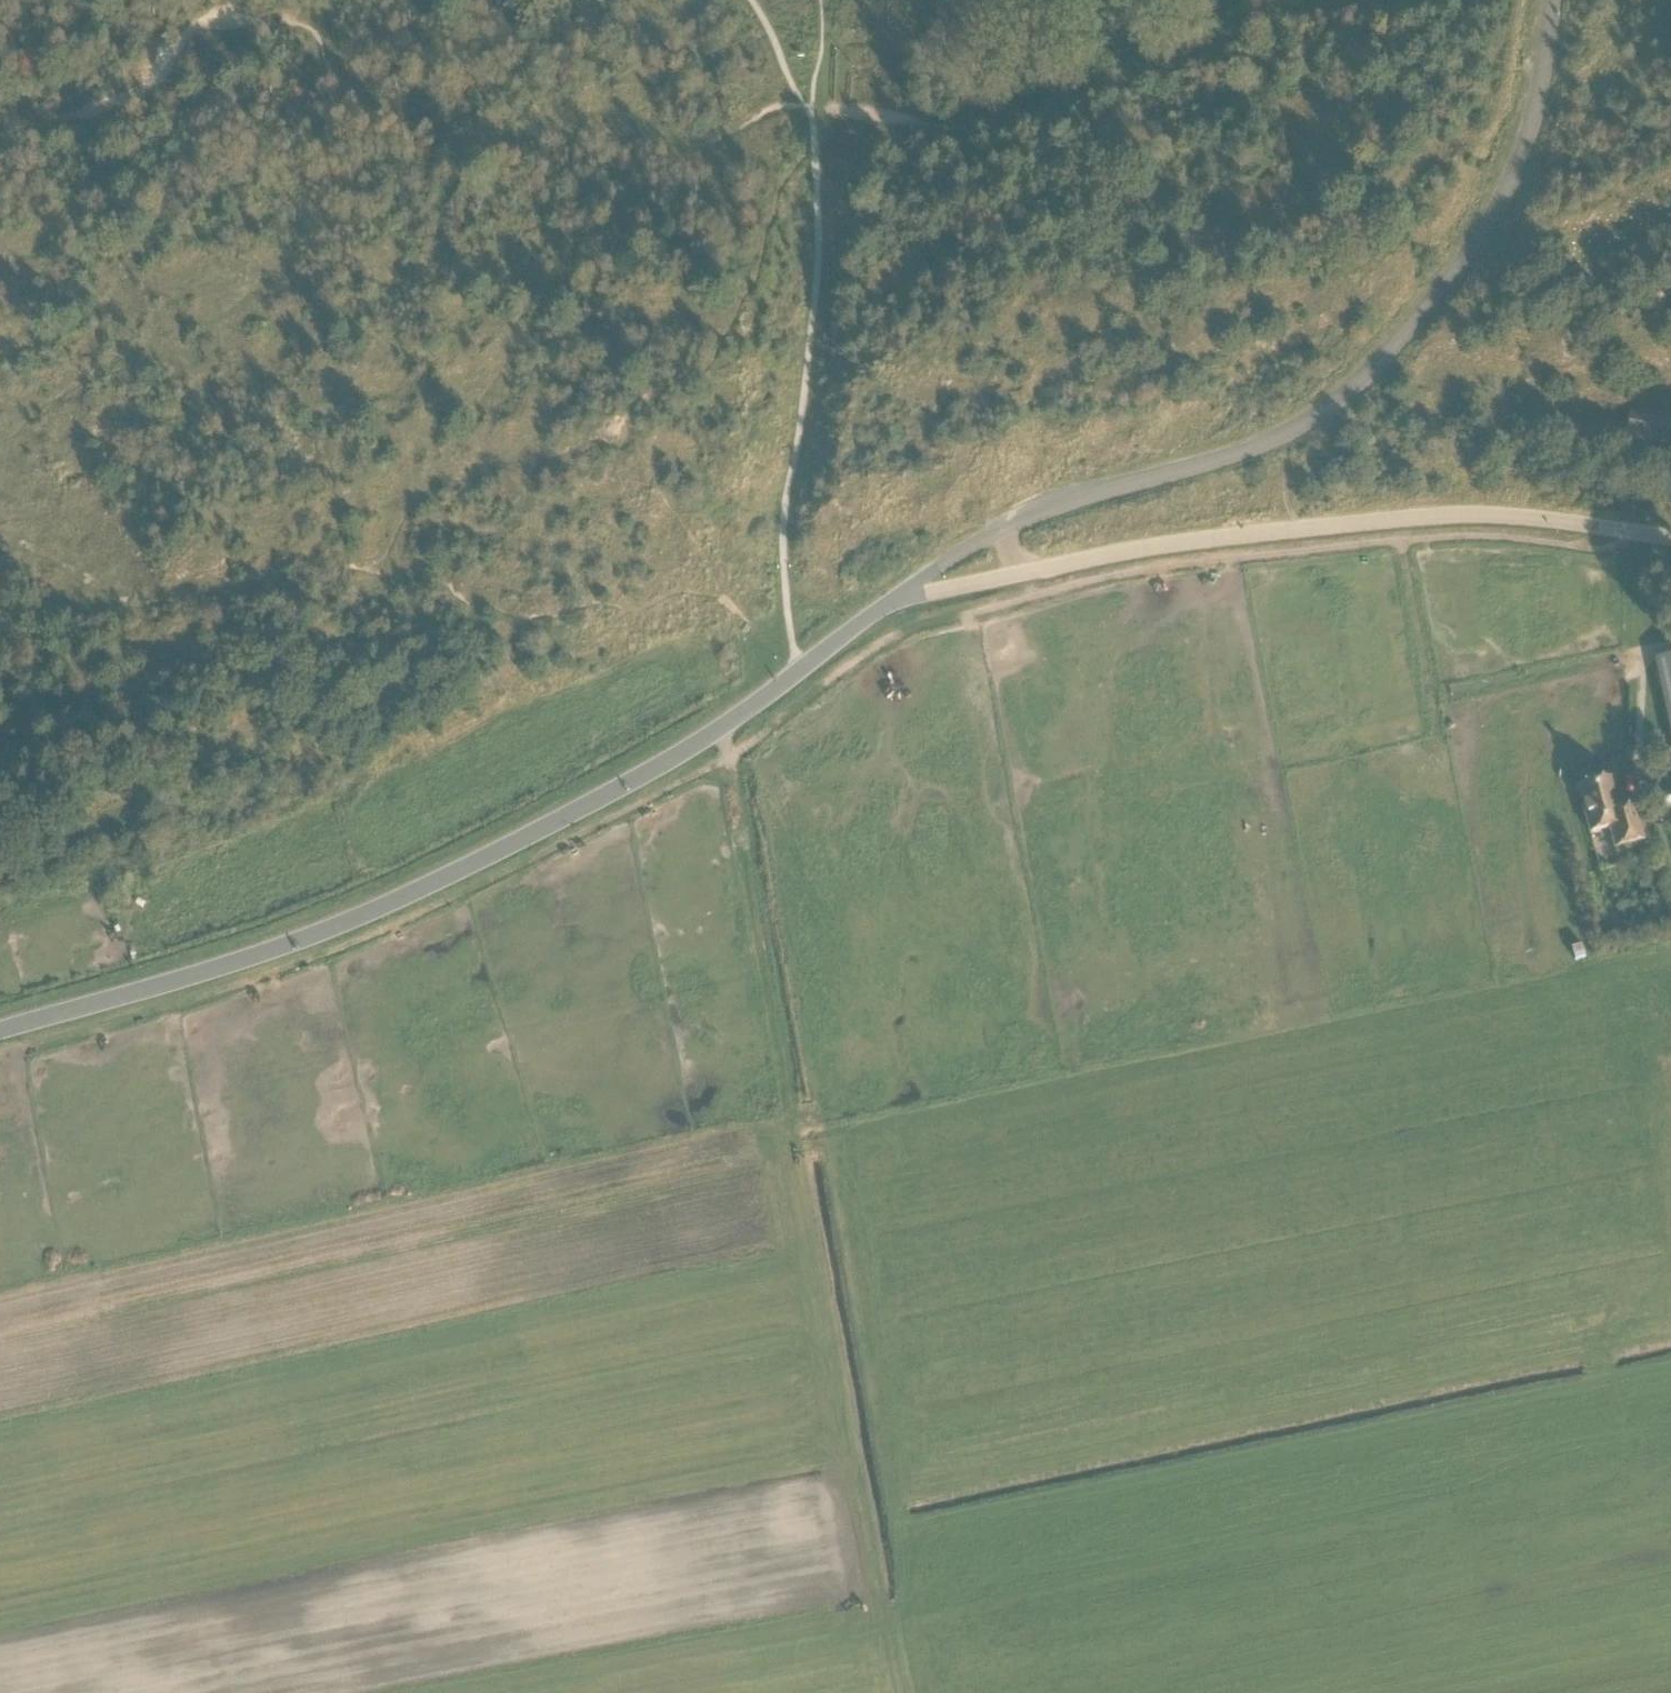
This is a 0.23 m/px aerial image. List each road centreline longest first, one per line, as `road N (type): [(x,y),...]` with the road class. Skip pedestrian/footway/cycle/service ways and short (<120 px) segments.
road 1 (tertiary): [(0,1036),(310,940),(392,905),(714,736),(907,591)]
road 2 (unclassified): [(1005,530),(1079,499),(1274,440),(1340,400),(1376,367),(1468,256),(1504,196),(1533,118),(1552,0)]
road 3 (unclassified): [(1019,576),(1188,542),(1461,515),(1670,537)]

